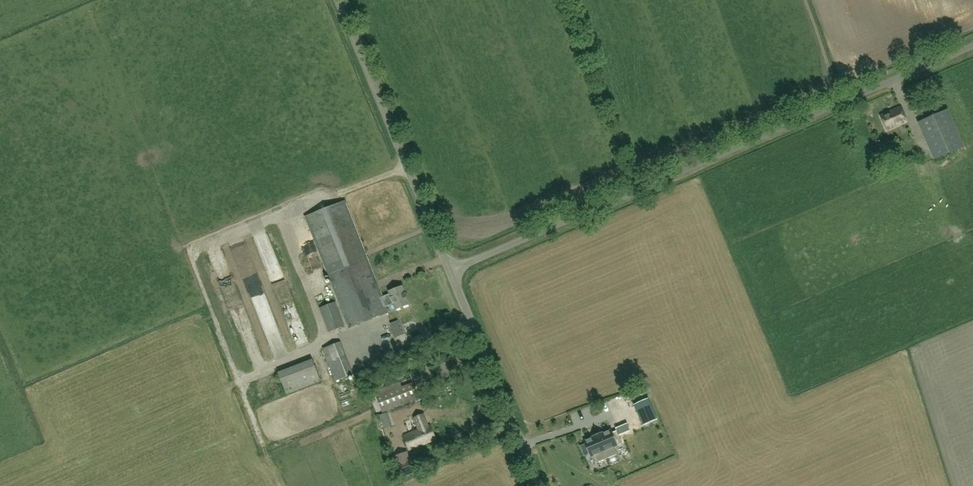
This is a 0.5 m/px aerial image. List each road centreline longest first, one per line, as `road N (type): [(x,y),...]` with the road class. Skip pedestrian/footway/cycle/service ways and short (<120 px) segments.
road 1 (unclassified): [(450,269),(972,44)]
road 2 (unclassified): [(450,269),(338,0)]
road 3 (unclassified): [(540,485),(450,269)]

